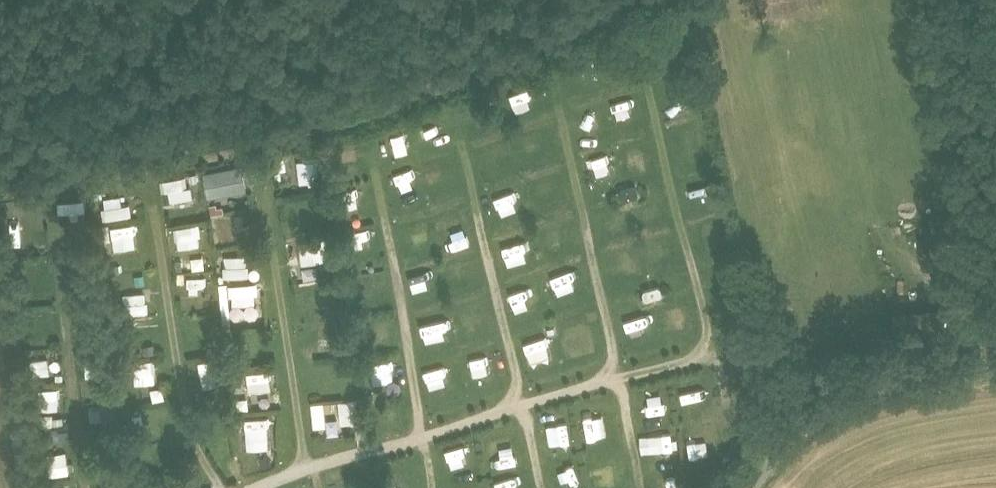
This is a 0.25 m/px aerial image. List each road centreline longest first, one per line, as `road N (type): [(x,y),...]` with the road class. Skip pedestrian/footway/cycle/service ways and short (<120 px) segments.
road 1 (track): [(438,430),(689,359),(702,347),(706,317),(647,76)]
road 2 (track): [(559,104),(614,354),(608,379),(622,394),(640,487)]
road 3 (track): [(541,487),(464,148)]
road 4 (track): [(432,487),(378,182)]
road 5 (track): [(306,467),(269,181)]
road 6 (track): [(222,487),(184,400),(155,210)]
road 7 (unclassified): [(995,368),(918,379),(838,407),(794,435),(752,487)]
road 8 (track): [(85,487),(59,234)]

